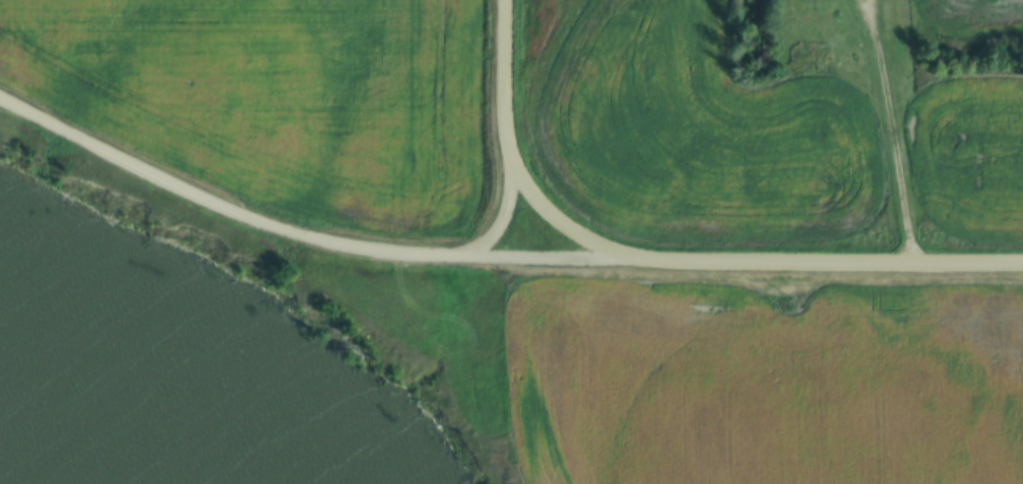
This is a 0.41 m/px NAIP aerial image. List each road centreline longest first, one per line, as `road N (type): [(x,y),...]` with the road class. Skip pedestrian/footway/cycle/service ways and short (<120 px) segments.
road 1 (residential): [(0,98),(231,214),(297,237),(372,254),(640,263)]
road 2 (tertiary): [(640,263),(1022,264)]
road 3 (tertiary): [(516,178),(504,130),(506,0)]
road 4 (tertiary): [(516,178),(531,203),(572,238),(640,263)]

